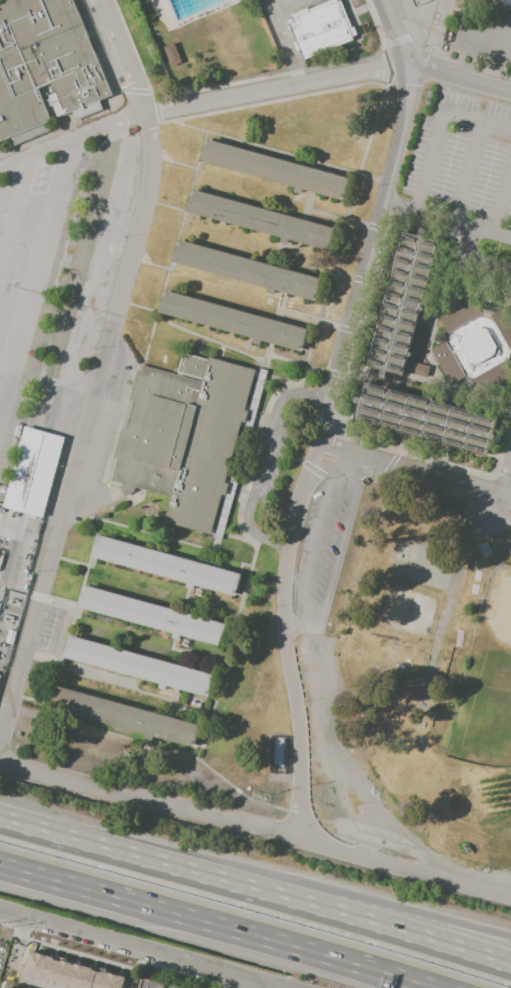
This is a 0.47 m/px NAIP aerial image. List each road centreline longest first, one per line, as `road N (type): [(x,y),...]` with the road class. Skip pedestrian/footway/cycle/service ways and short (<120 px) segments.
road 1 (residential): [(296,839),(300,754),(282,580),(403,123),(406,64),(383,0)]
road 2 (residential): [(0,743),(152,173),(146,112),(99,0)]
road 3 (residential): [(510,895),(0,762)]
road 4 (residential): [(510,93),(406,64),(146,112)]
road 5 (motorway): [(295,902),(0,821)]
road 6 (motorway): [(0,866),(277,942)]
road 7 (tertiary): [(260,984),(0,912)]
road 8 (motorway): [(510,966),(295,902)]
road 9 (motorway): [(510,937),(295,902)]
road 10 (residential): [(316,444),(510,498)]
road 11 (motorway): [(277,942),(432,987)]

